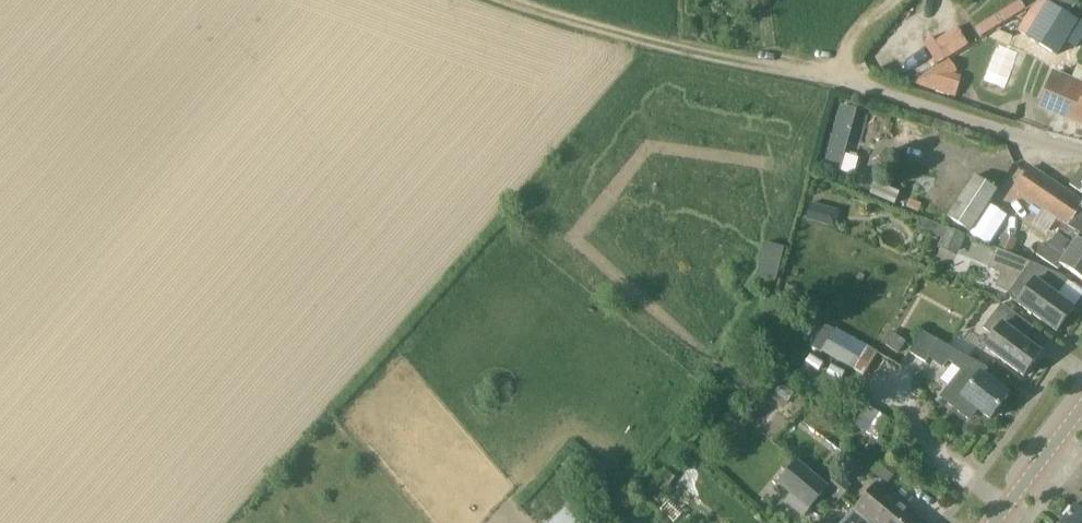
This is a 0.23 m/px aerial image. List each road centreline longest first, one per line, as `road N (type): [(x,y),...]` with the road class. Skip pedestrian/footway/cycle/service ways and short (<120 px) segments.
road 1 (track): [(1081,149),(531,0)]
road 2 (tertiary): [(995,522),(1081,410)]

